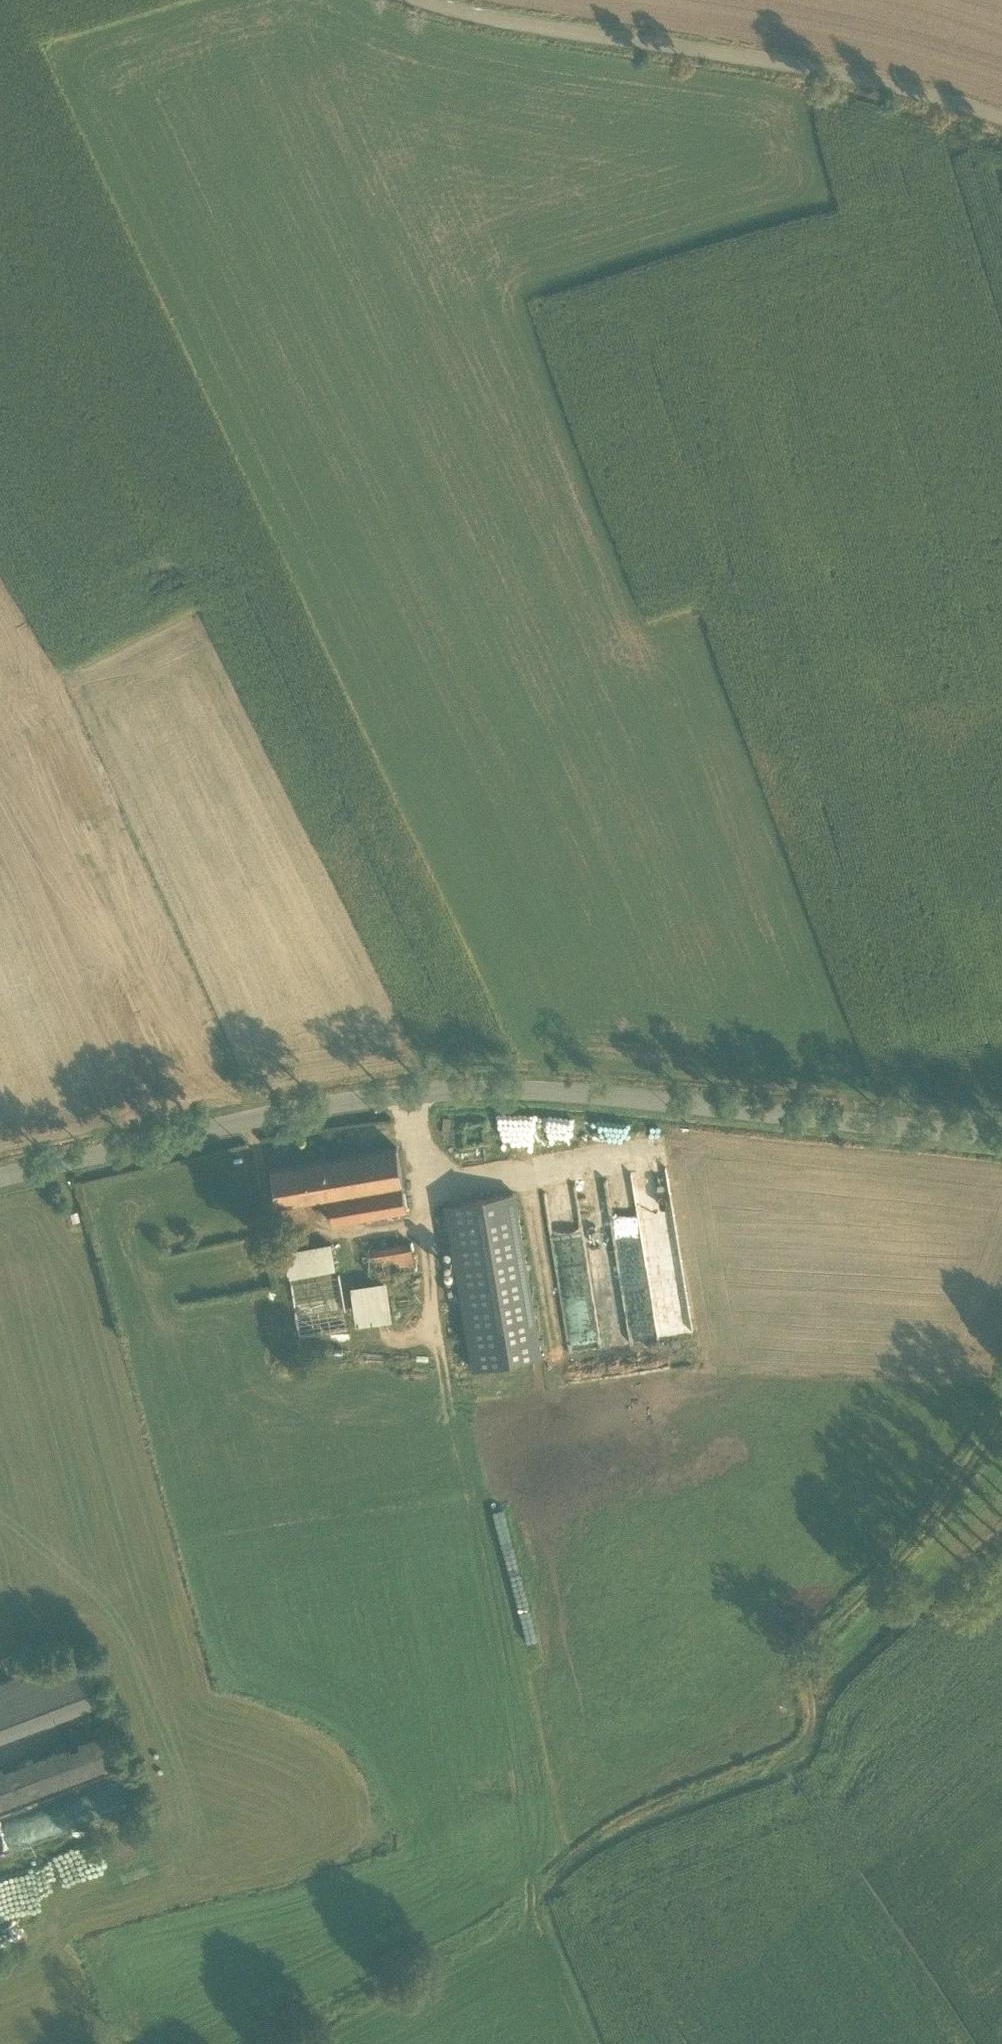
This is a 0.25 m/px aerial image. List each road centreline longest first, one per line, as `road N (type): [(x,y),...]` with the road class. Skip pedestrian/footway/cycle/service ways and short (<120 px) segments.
road 1 (track): [(1001,1401),(966,1468),(912,1541),(810,1660),(812,1729),(799,1753),(592,1842),(484,1933),(271,2043)]
road 2 (unclassified): [(1001,1139),(544,1089),(420,1092),(0,1172)]
road 3 (unclassified): [(424,0),(838,69),(1001,114)]

